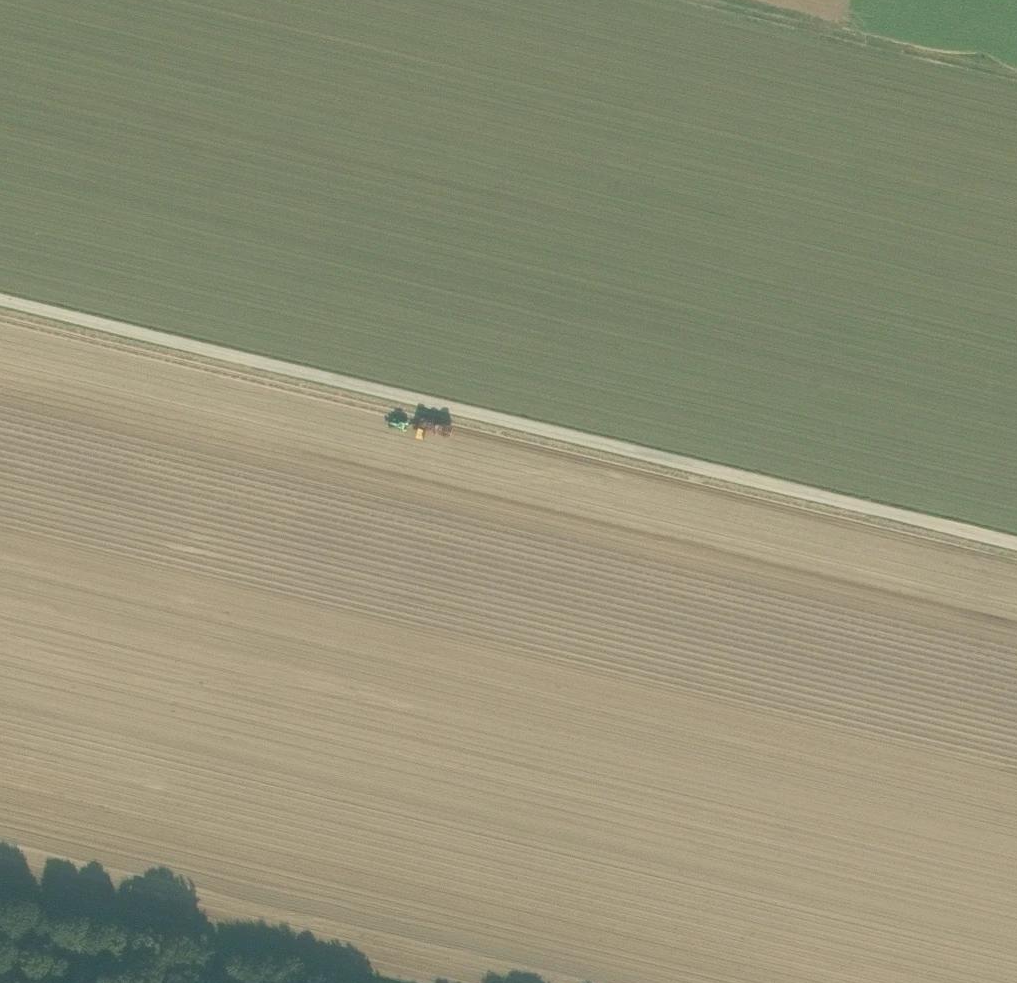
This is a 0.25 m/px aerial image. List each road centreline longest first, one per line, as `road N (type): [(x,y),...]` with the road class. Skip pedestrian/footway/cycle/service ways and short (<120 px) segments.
road 1 (track): [(1016,543),(0,297)]

